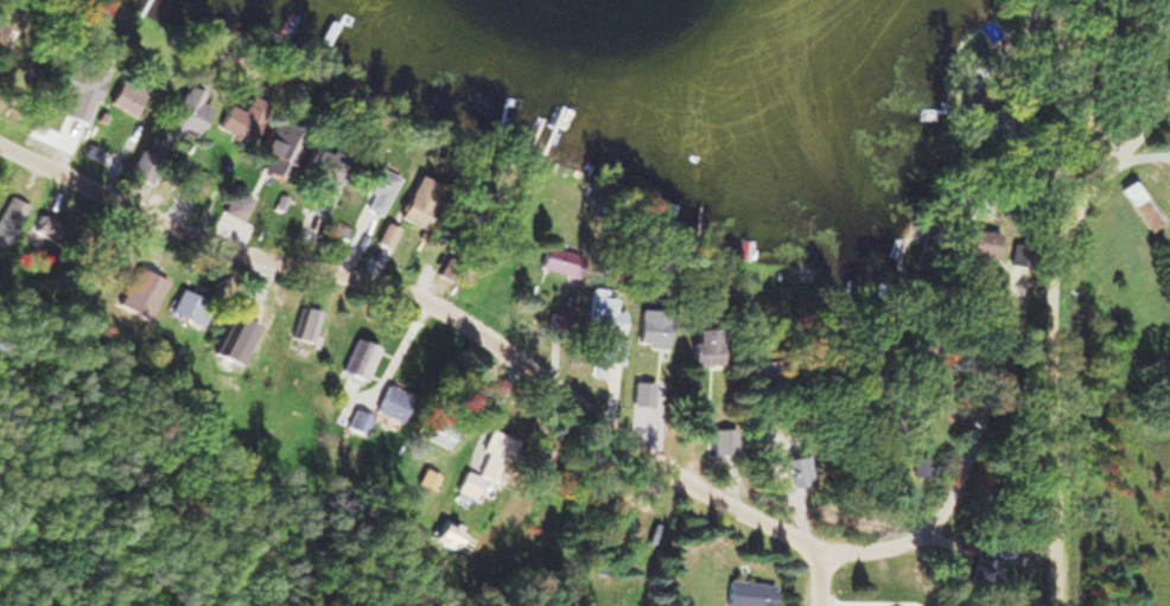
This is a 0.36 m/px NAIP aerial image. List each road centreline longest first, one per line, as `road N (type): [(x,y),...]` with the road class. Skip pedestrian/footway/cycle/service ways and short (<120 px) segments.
road 1 (residential): [(917,540),(819,538),(661,452),(454,306),(394,279),(236,241),(0,132)]

